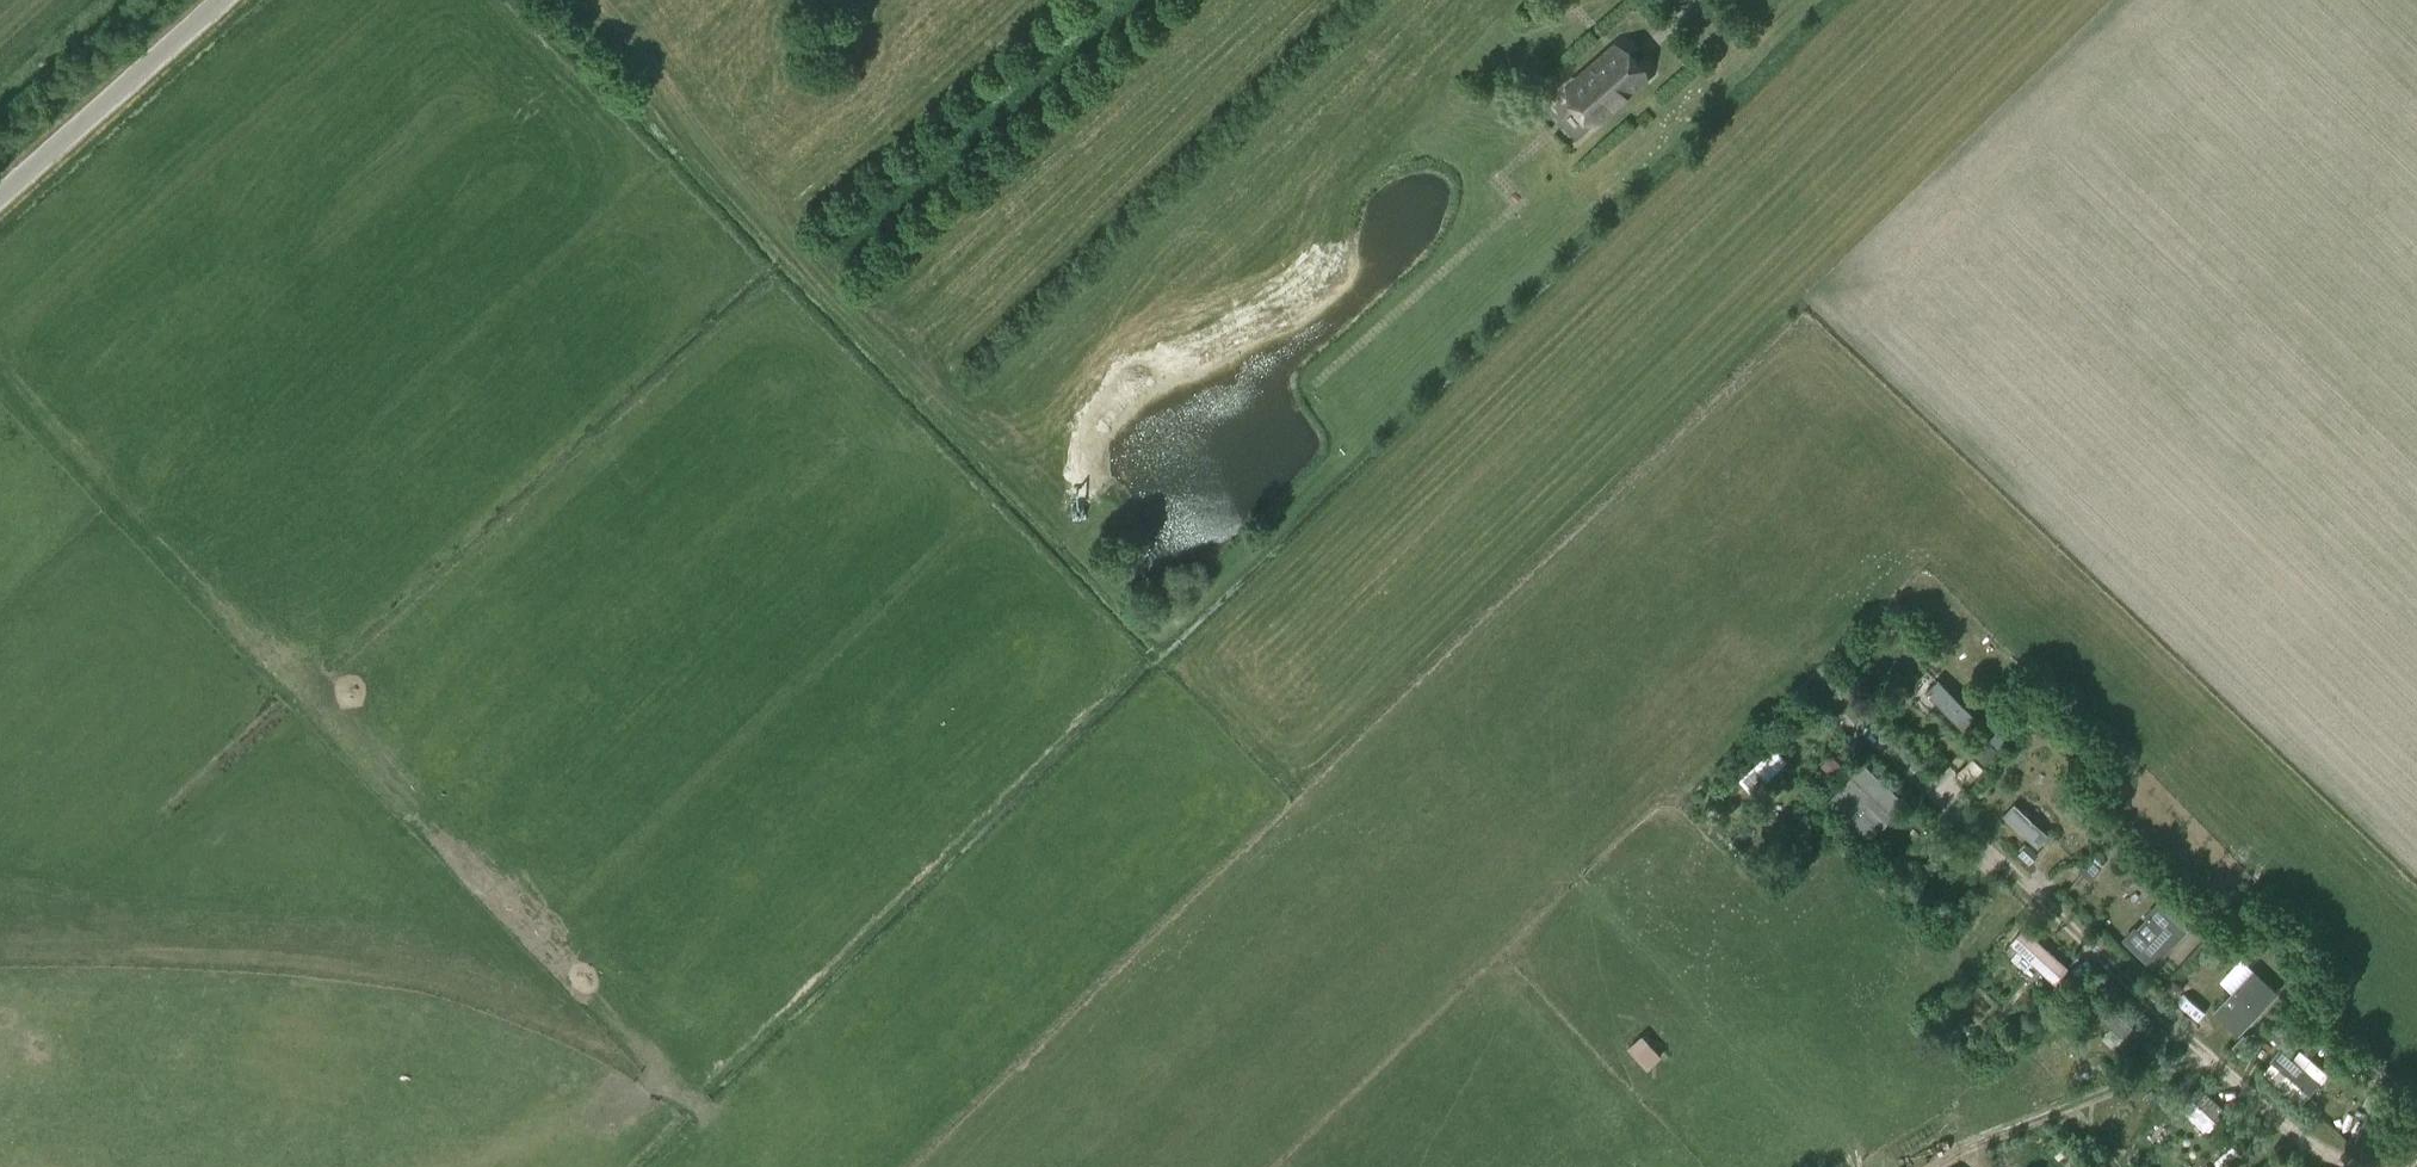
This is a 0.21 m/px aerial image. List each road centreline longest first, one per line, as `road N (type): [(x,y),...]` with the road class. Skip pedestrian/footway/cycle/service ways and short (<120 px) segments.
road 1 (track): [(2397,1166),(2305,1138),(1833,702)]
road 2 (track): [(2210,1052),(1957,1143),(1924,1166)]
road 3 (unclassified): [(0,196),(218,0)]

